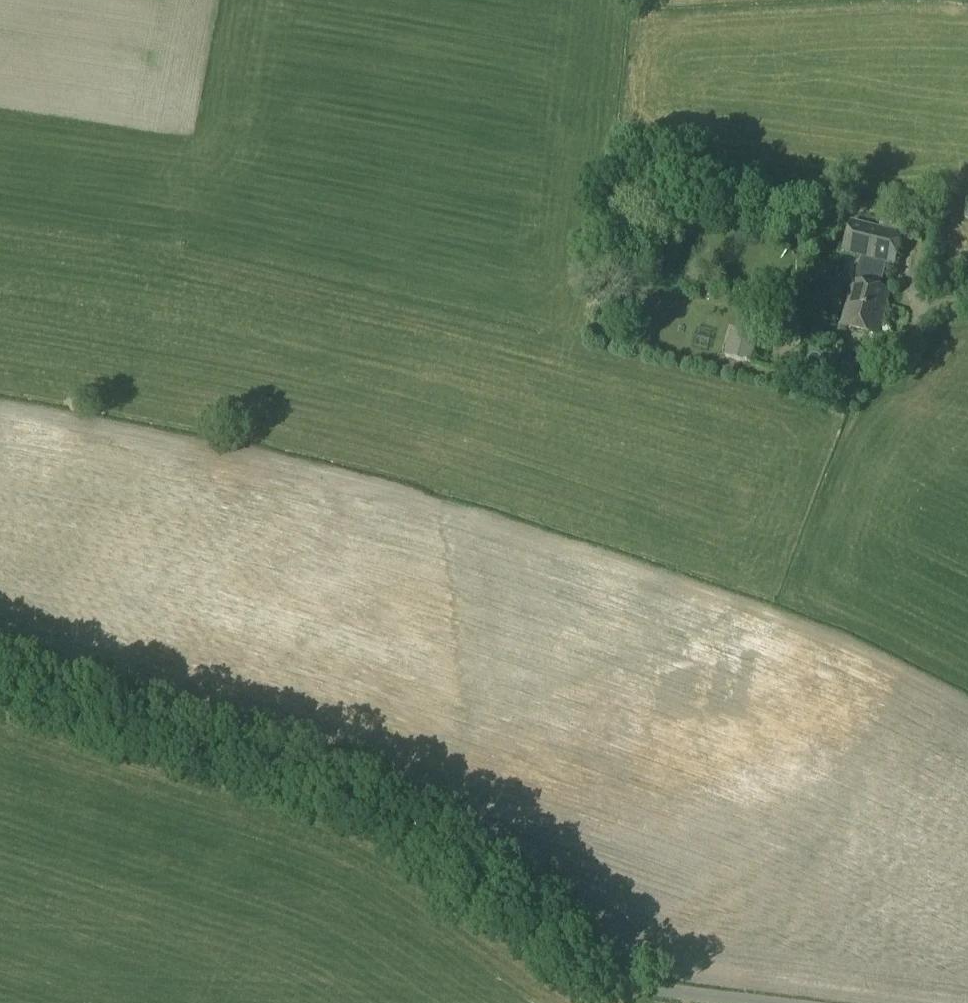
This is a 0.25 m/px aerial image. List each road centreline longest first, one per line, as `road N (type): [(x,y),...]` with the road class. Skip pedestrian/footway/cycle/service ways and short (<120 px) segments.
road 1 (unclassified): [(758,1002),(639,987),(577,964),(445,859),(380,820),(0,683)]

